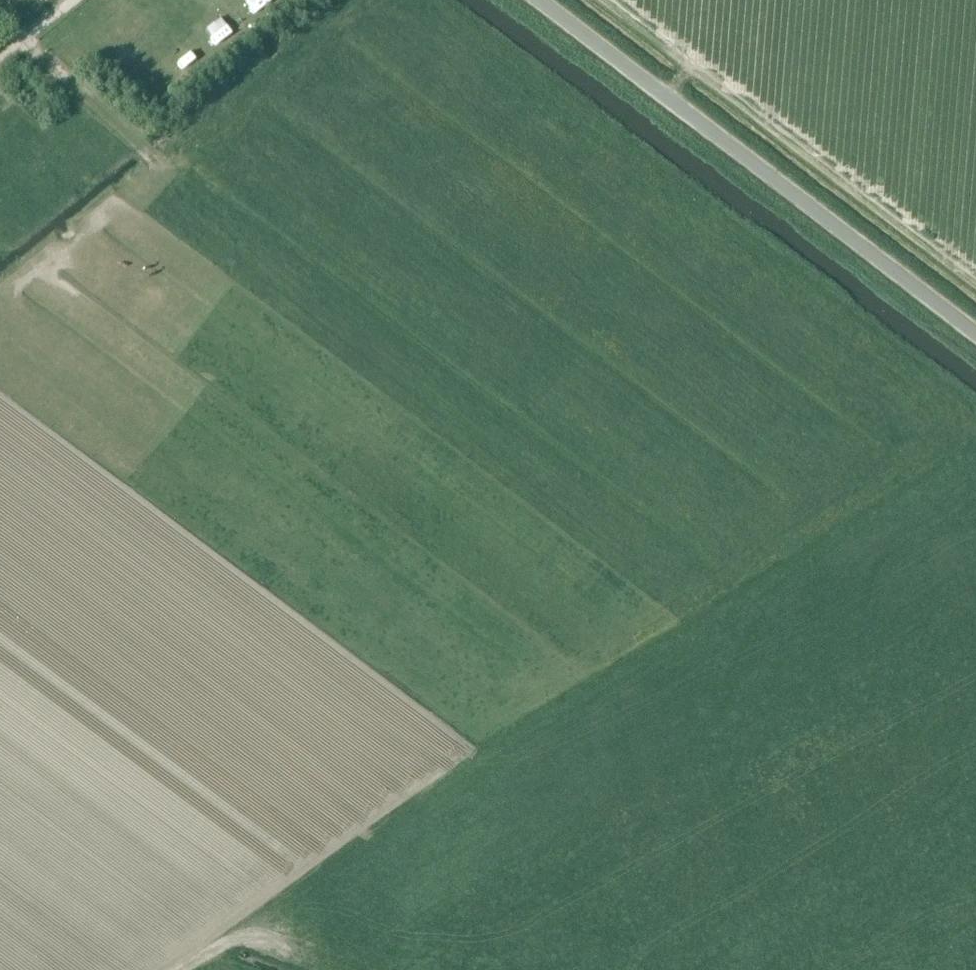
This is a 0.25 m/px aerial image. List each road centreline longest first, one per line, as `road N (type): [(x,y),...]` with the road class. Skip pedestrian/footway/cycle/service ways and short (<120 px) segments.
road 1 (unclassified): [(975,333),(539,0)]
road 2 (track): [(181,969),(234,938),(317,949)]

